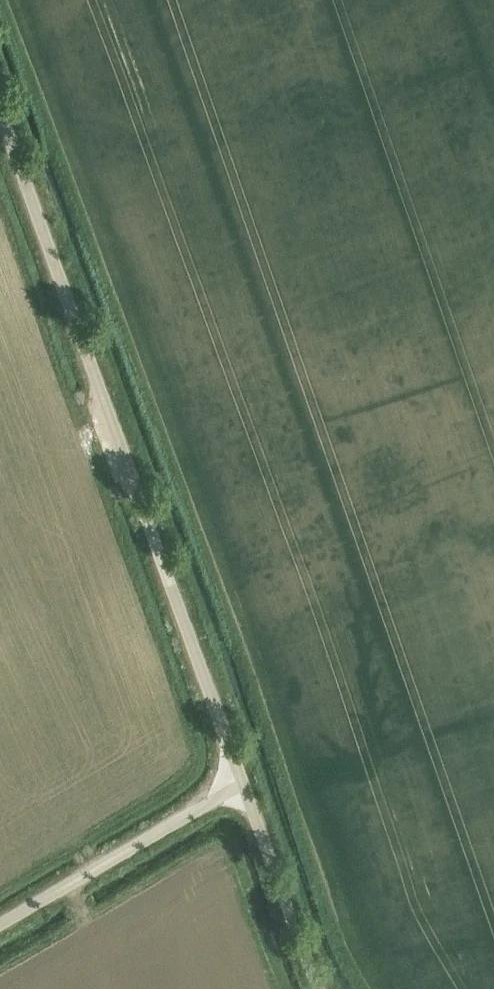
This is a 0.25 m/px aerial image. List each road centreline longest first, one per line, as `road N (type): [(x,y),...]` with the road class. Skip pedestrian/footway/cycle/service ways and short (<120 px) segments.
road 1 (unclassified): [(0,114),(237,780)]
road 2 (unclassified): [(0,919),(237,780)]
road 3 (unclassified): [(237,780),(321,988)]

